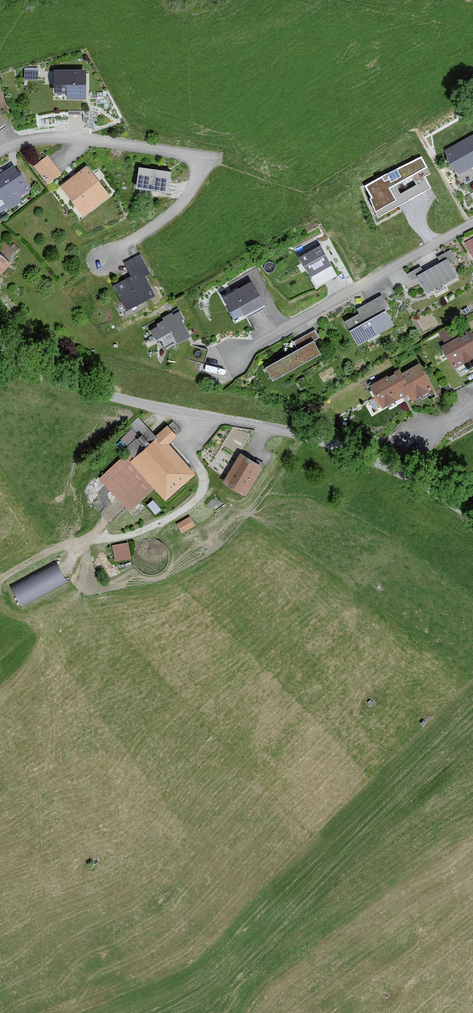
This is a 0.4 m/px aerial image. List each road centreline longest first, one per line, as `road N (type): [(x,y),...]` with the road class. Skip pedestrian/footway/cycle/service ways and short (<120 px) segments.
road 1 (unclassified): [(472,517),(405,474),(335,445),(87,388),(0,343)]
road 2 (residential): [(0,151),(54,139),(190,158),(191,186),(175,211),(102,259)]
road 3 (residential): [(232,359),(472,225)]

